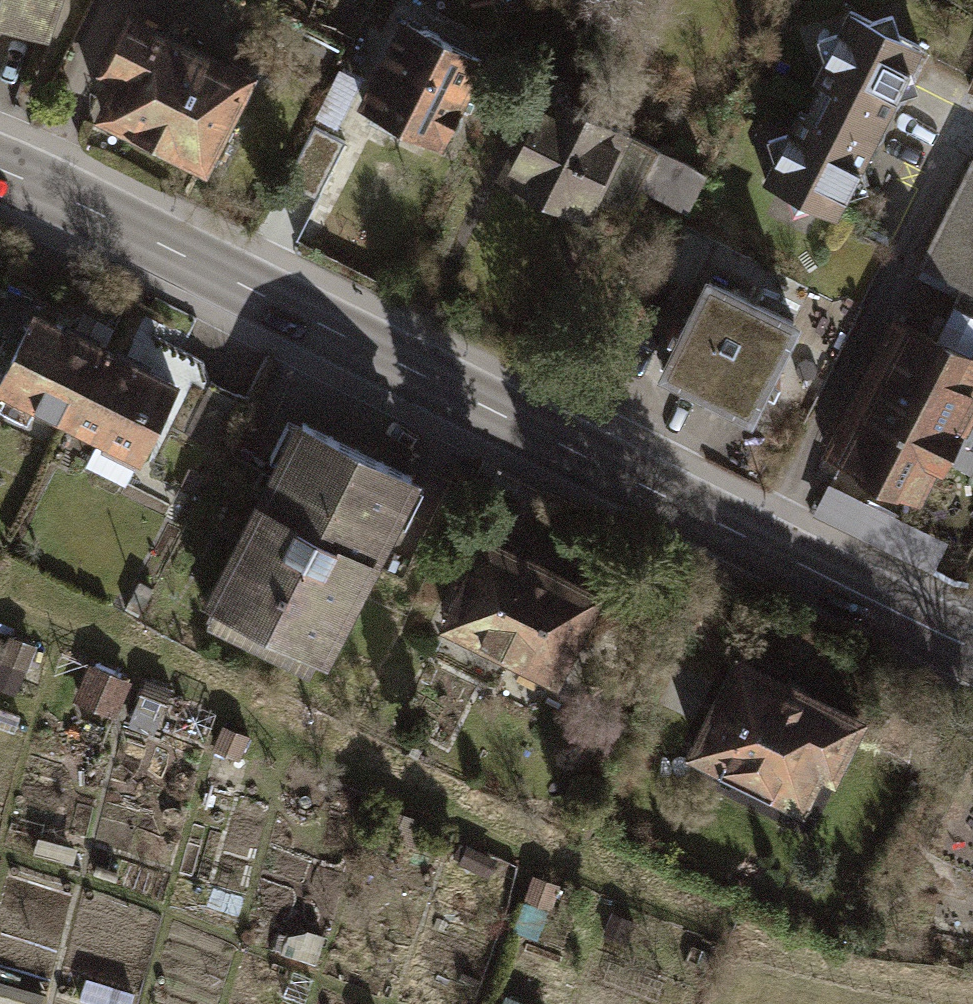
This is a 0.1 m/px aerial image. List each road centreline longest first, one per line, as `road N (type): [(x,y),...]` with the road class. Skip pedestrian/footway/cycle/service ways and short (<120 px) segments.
road 1 (secondary): [(0,172),(972,650)]

